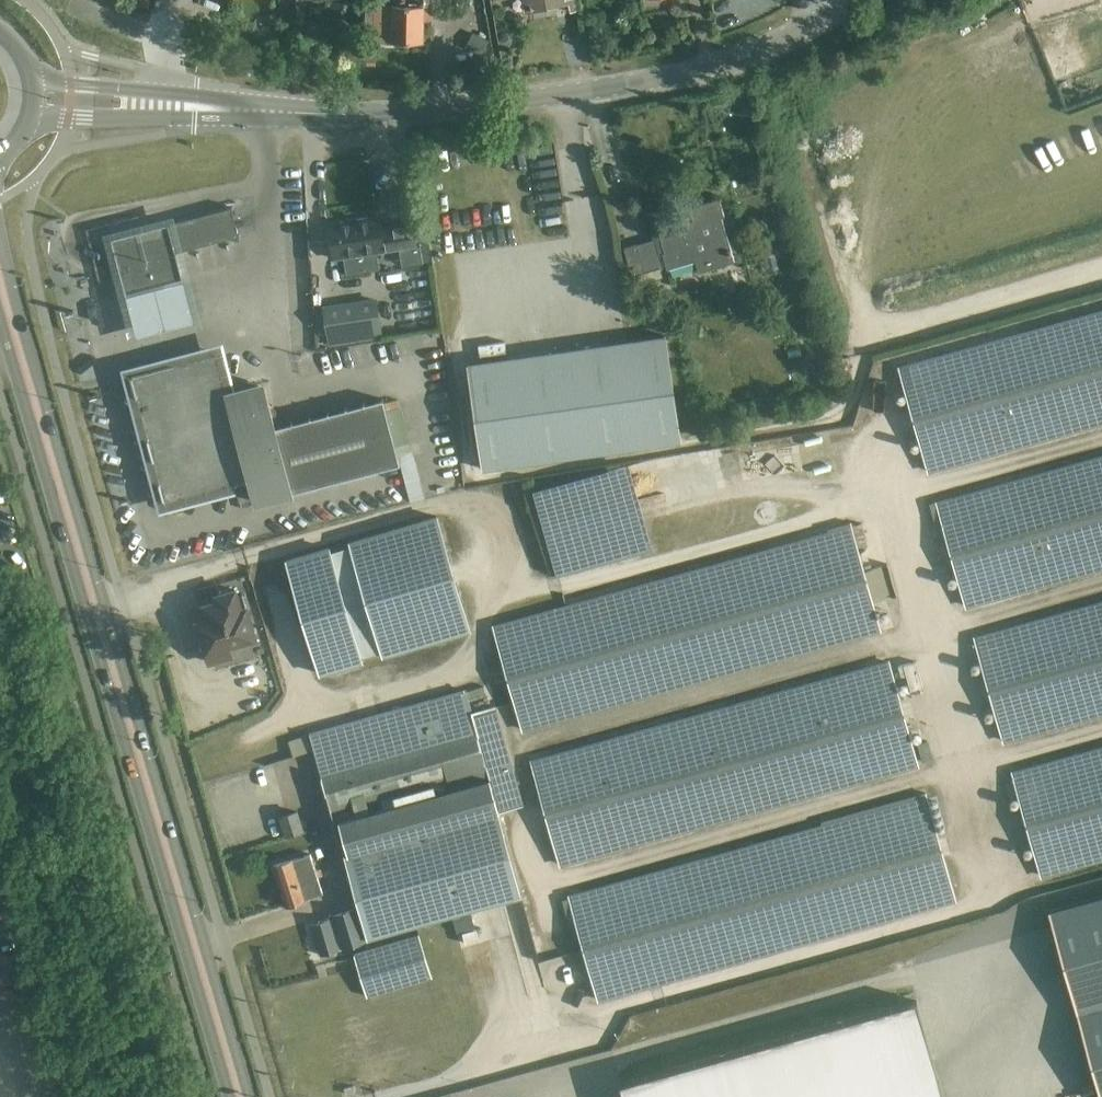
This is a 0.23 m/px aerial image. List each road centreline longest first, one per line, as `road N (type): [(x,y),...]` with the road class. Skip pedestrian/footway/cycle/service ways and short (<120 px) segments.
road 1 (primary): [(253,1096),(0,227)]
road 2 (primary): [(0,337),(230,1096)]
road 3 (unclassified): [(263,112),(438,112),(702,73),(857,0)]
road 4 (residential): [(263,112),(30,75)]
road 5 (residential): [(28,126),(263,112)]

